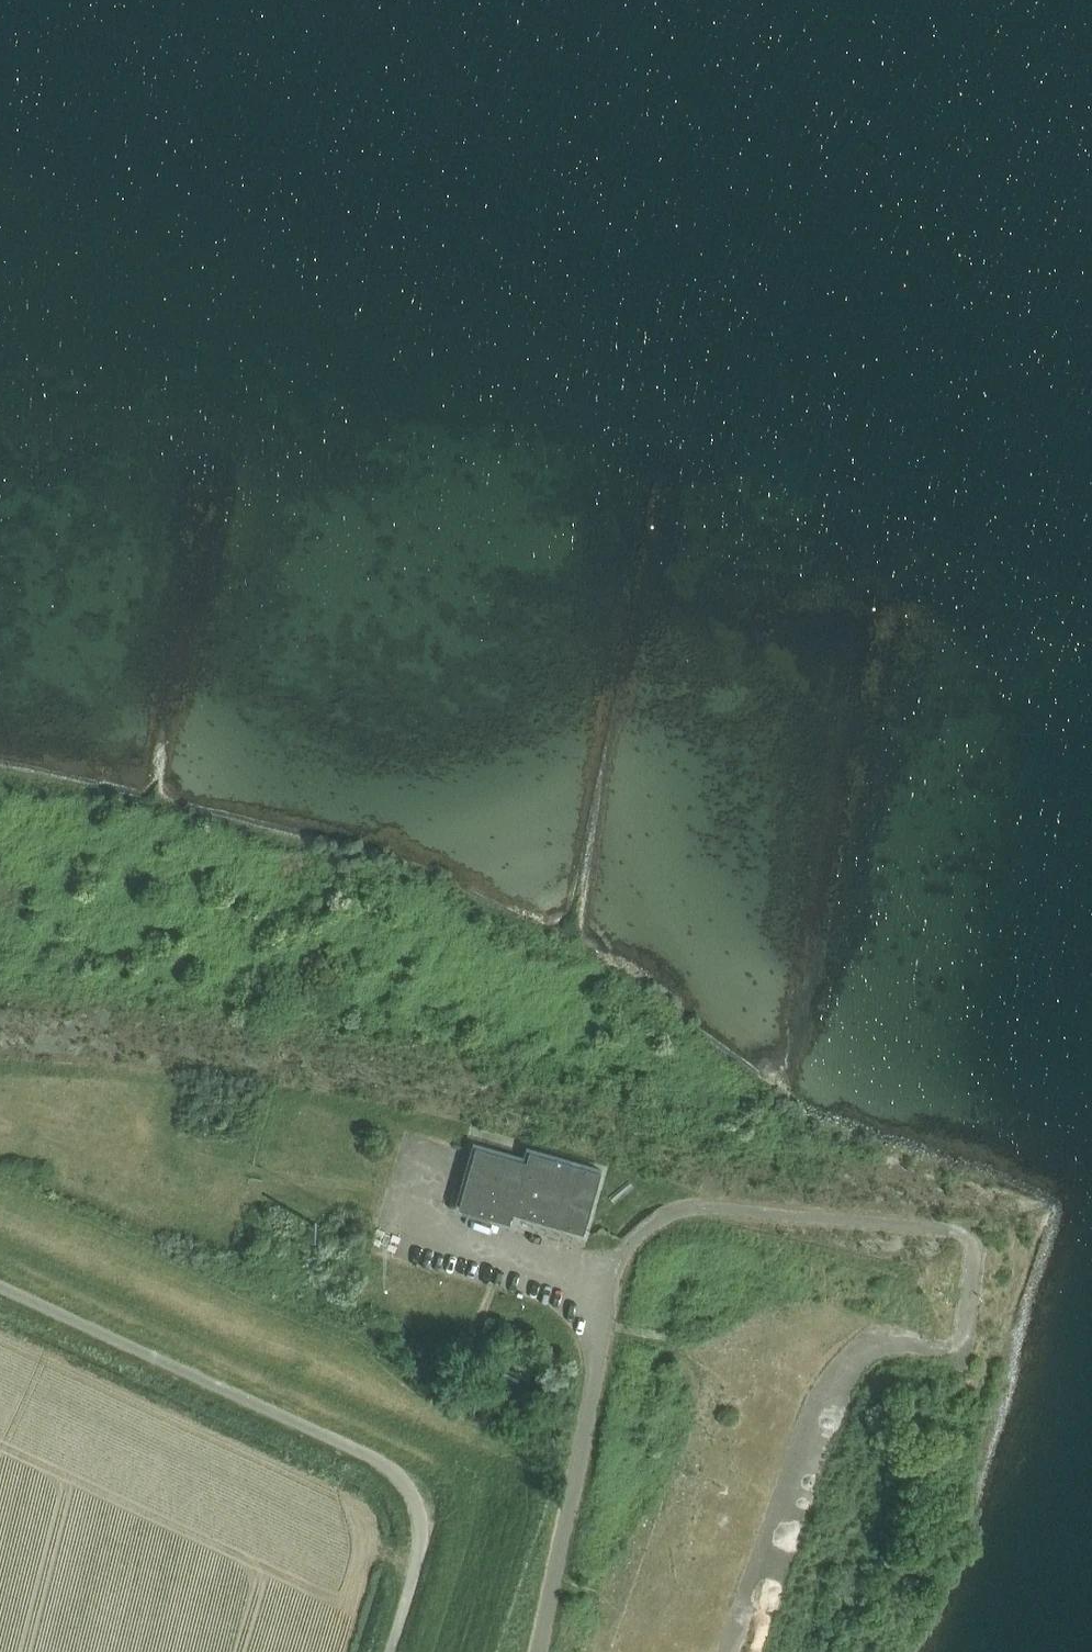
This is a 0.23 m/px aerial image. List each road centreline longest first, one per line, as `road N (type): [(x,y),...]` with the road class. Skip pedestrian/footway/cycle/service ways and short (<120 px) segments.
road 1 (unclassified): [(0,1287),(406,1483),(423,1536),(390,1651)]
road 2 (unclassified): [(737,1651),(847,1363),(872,1342),(891,1339),(949,1353)]

